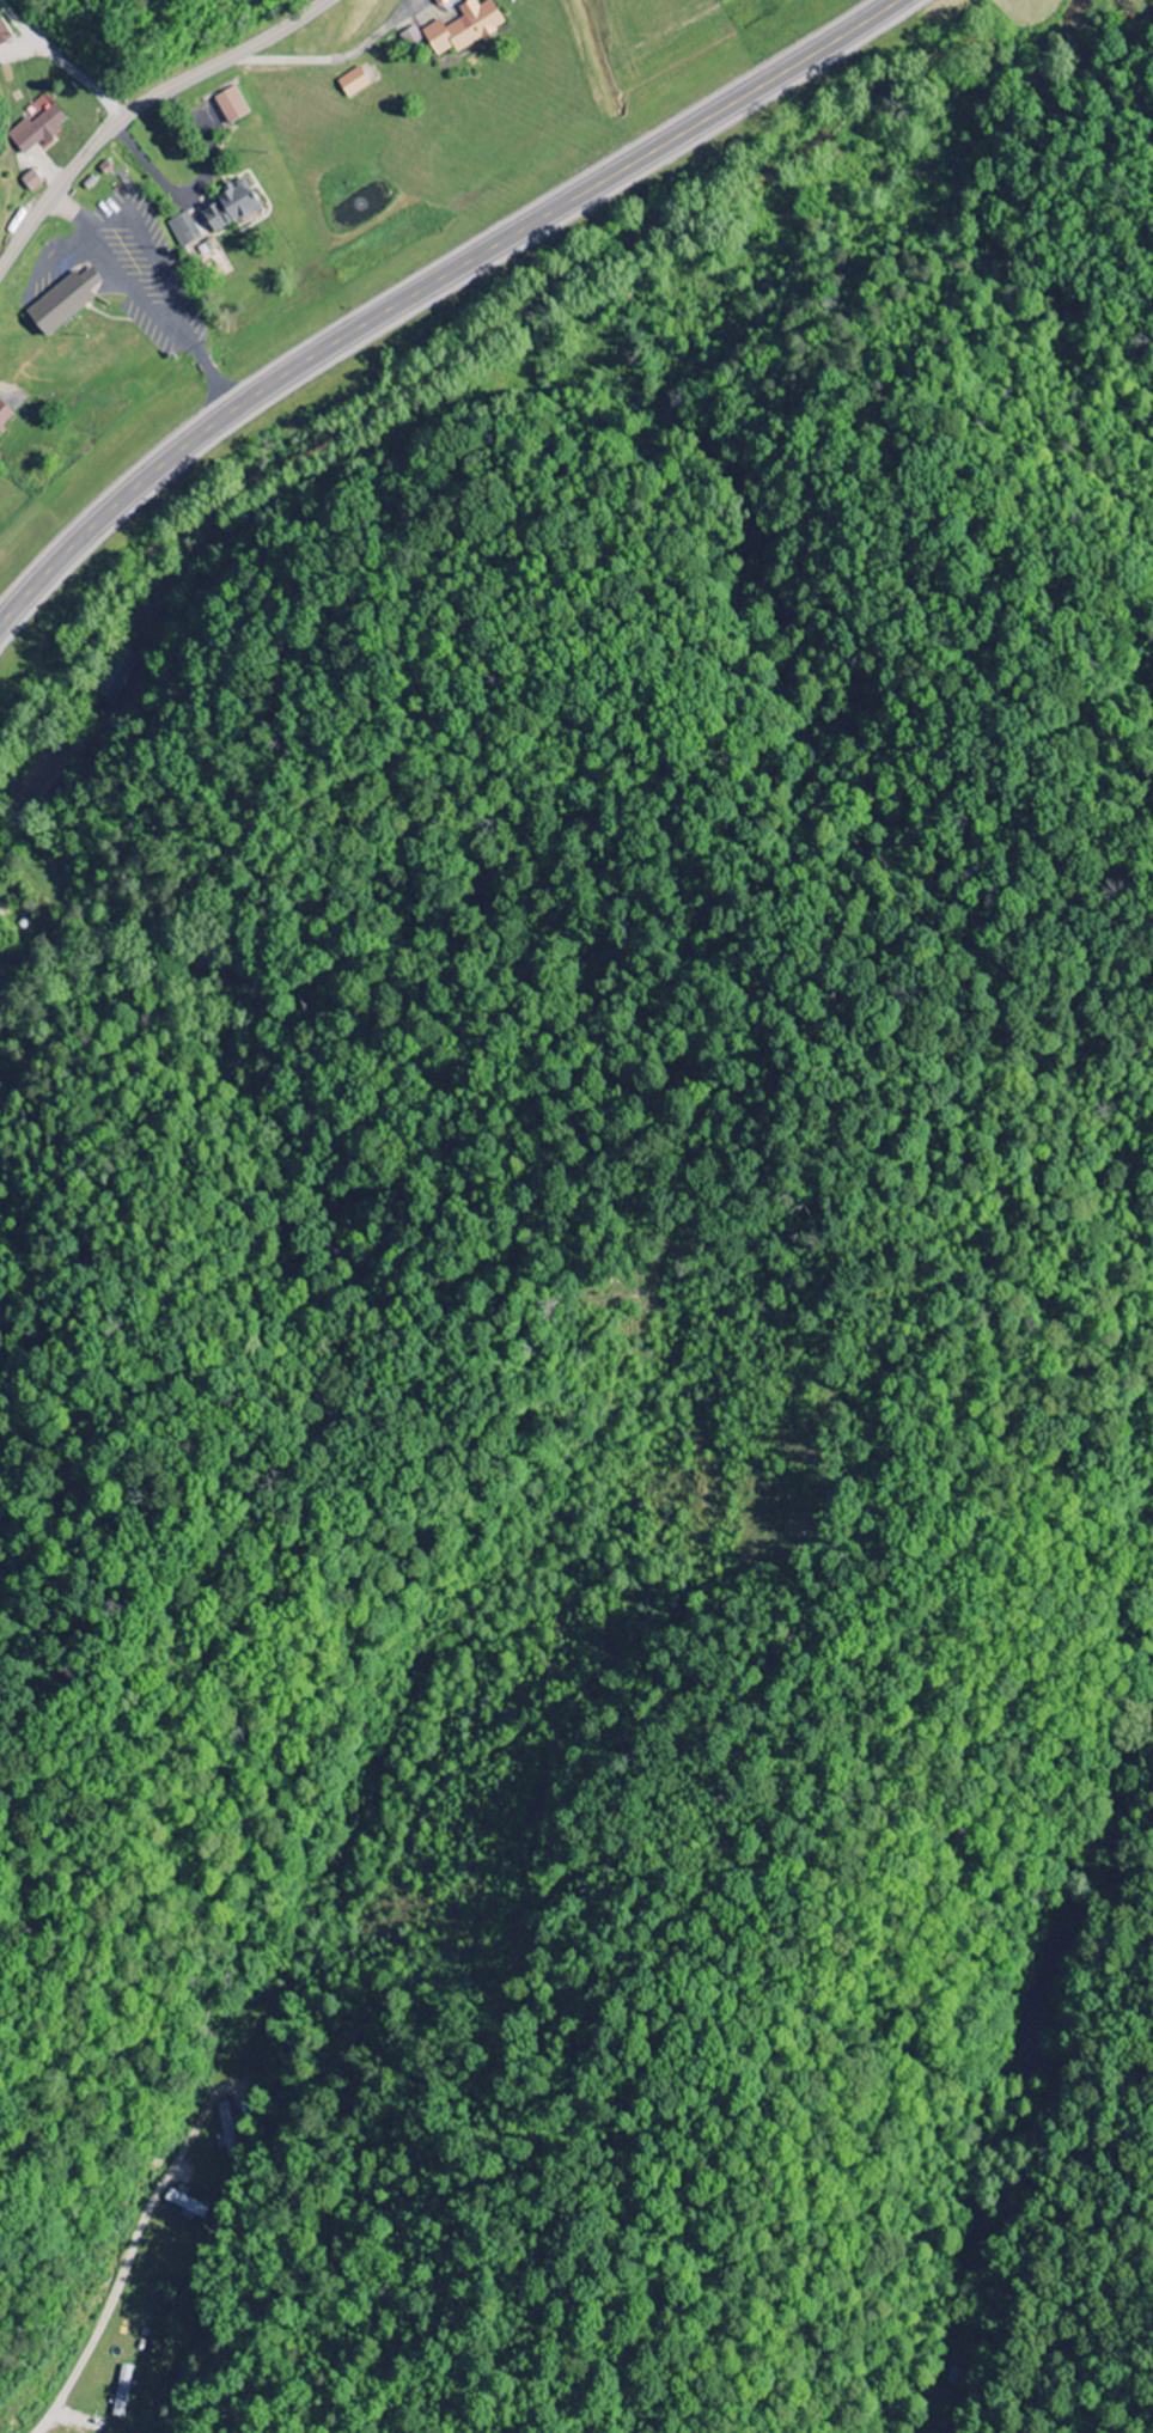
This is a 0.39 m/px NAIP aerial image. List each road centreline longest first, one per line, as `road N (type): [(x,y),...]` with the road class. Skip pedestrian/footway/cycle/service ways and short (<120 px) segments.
road 1 (trunk): [(899,0),(230,413),(116,505),(0,626)]
road 2 (tertiary): [(0,270),(68,176),(124,120),(320,0)]

